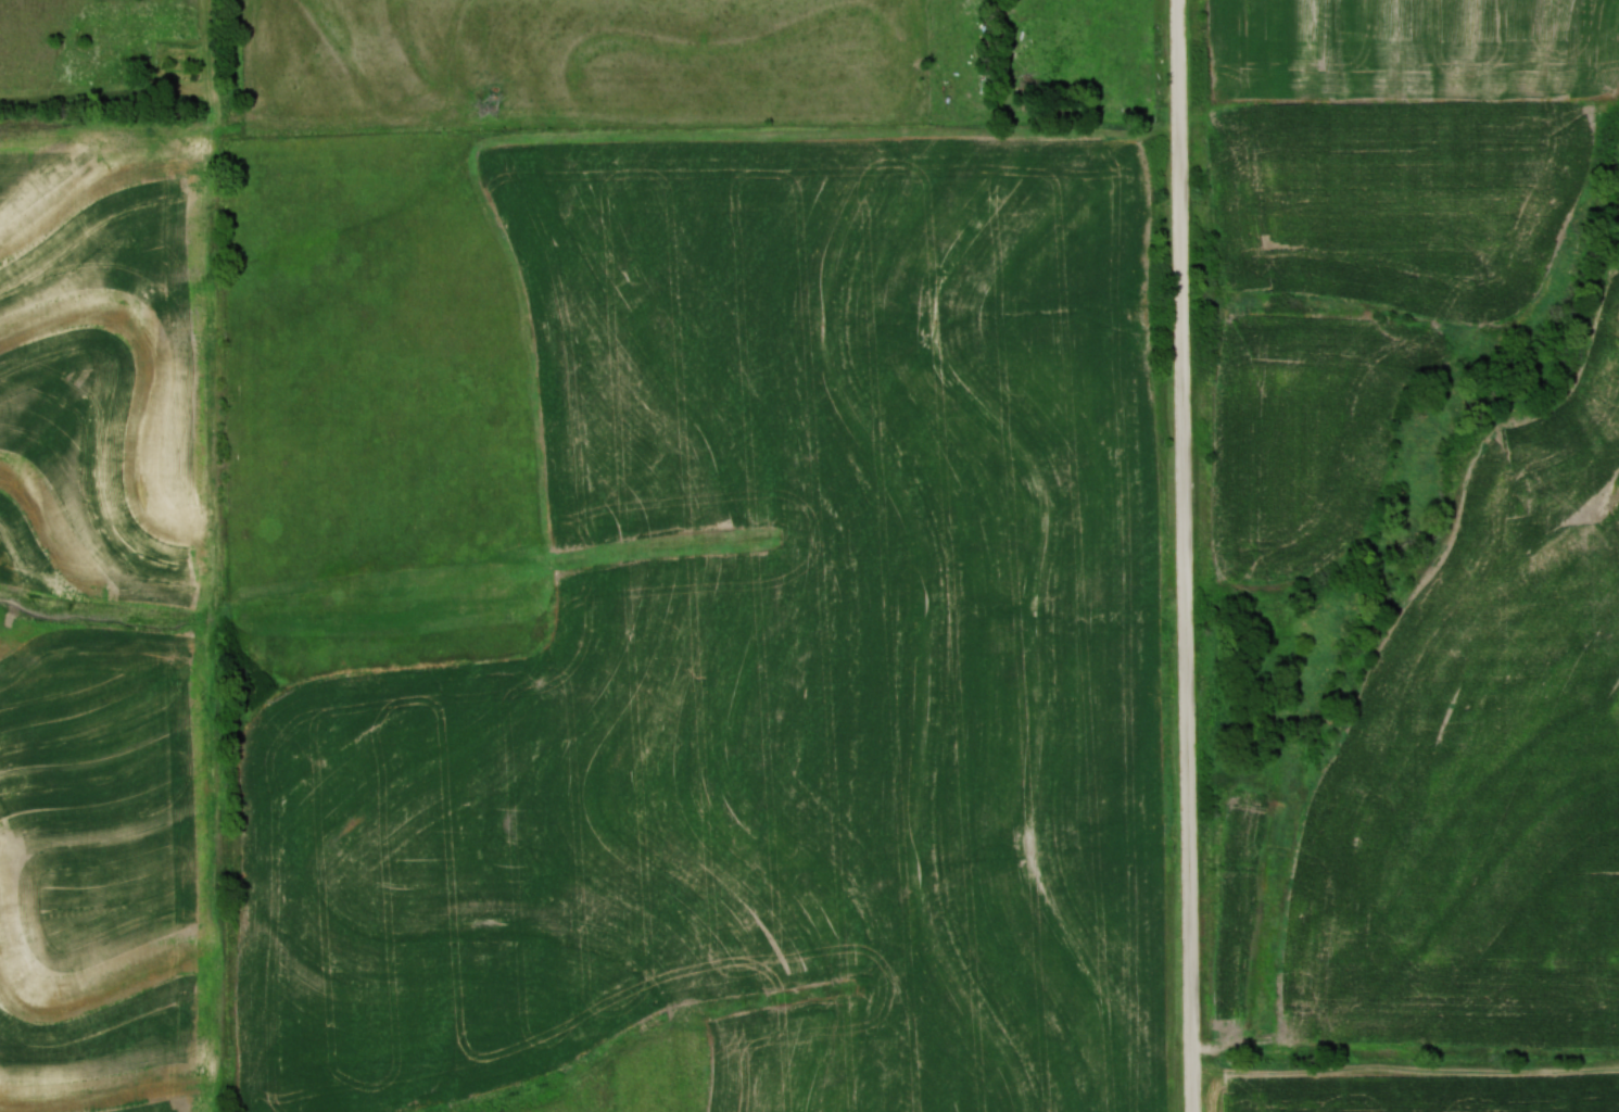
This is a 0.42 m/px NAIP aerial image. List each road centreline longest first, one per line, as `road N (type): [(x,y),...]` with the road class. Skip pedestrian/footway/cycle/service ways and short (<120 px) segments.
road 1 (residential): [(1195,1111),(1179,0)]

